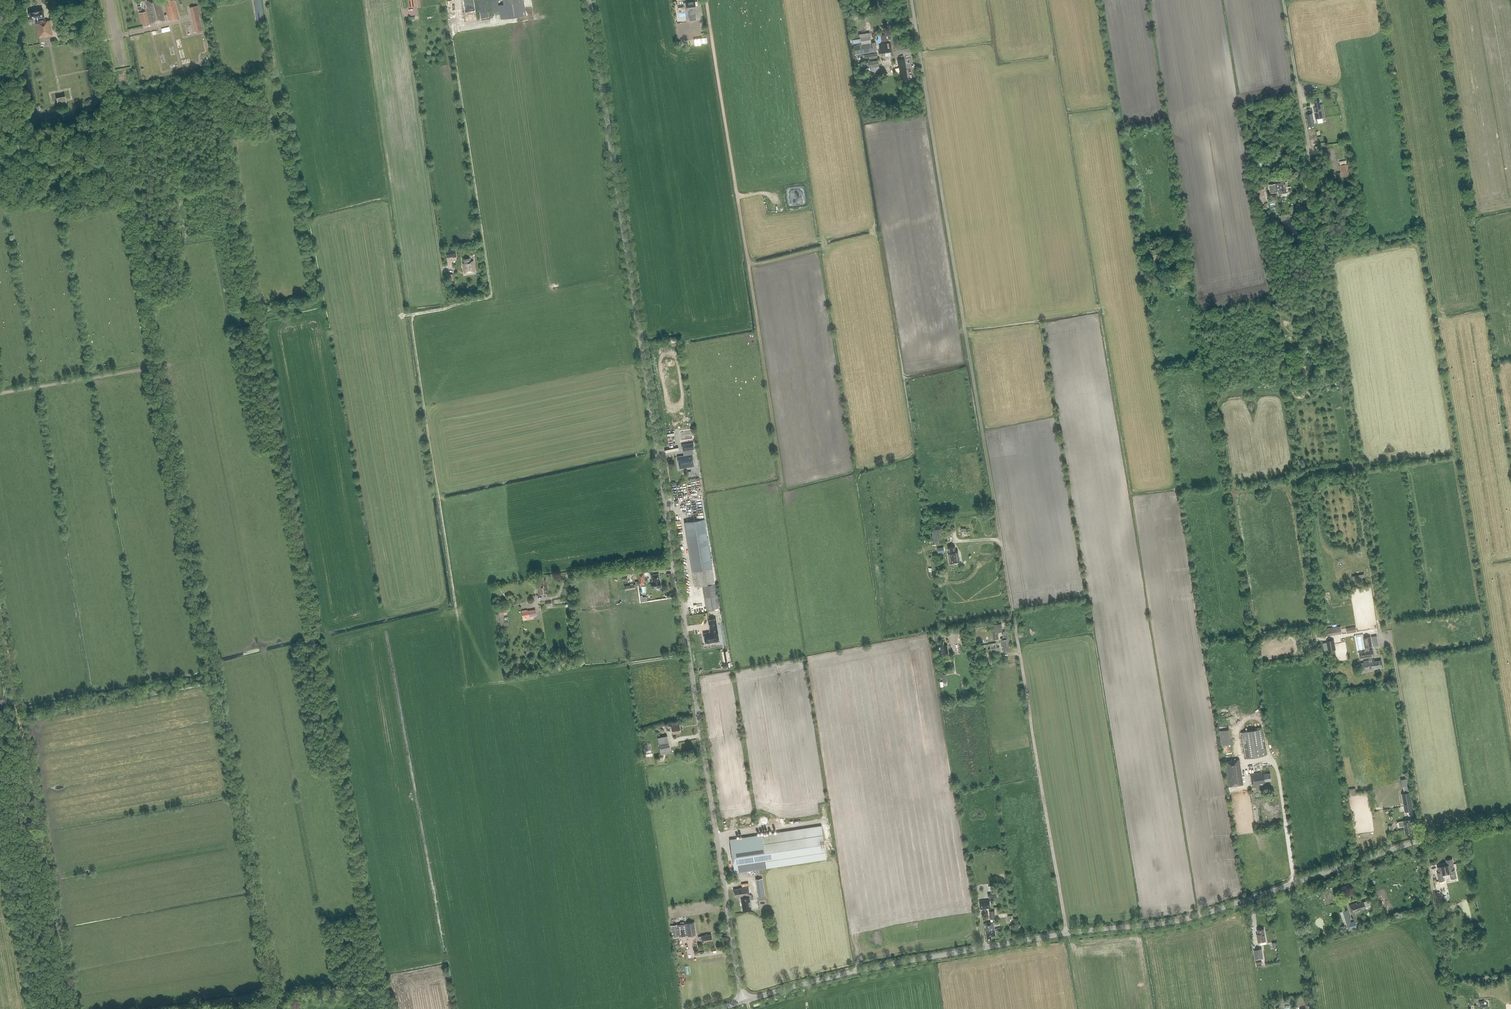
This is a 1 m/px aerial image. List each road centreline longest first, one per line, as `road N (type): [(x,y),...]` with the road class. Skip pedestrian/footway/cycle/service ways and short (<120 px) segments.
road 1 (tertiary): [(741,1001),(587,0)]
road 2 (track): [(1066,935),(911,0)]
road 3 (unclassified): [(741,1001),(977,949),(1181,922),(1424,836),(1510,818)]
road 4 (track): [(781,481),(706,0)]
road 5 (track): [(1454,1008),(1389,628)]
road 6 (track): [(1325,248),(1283,0)]
road 7 (track): [(505,683),(687,655)]
road 8 (track): [(1292,881),(1279,776),(1268,760),(1246,764)]
road 9 (track): [(1308,1008),(1290,882)]

